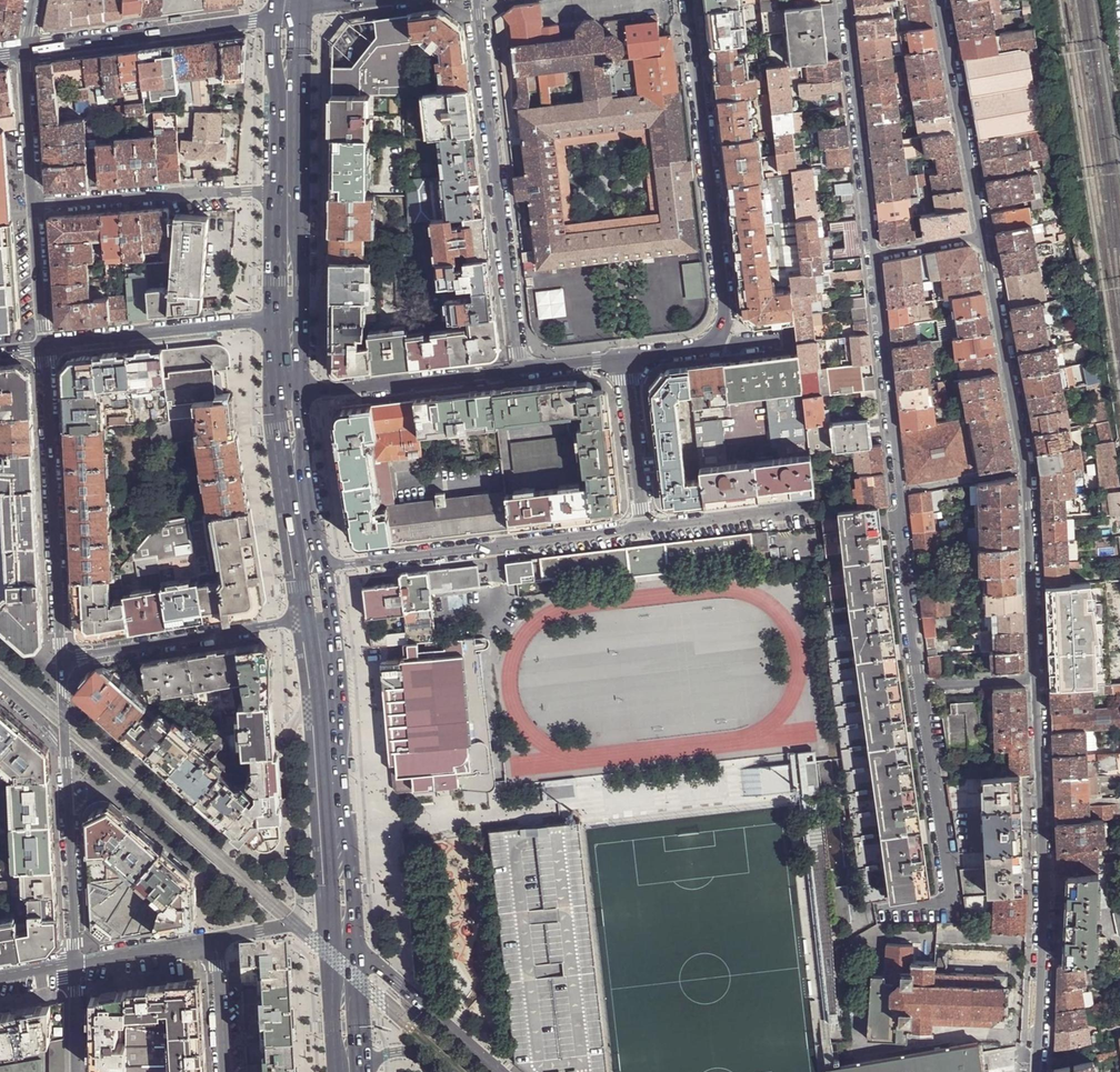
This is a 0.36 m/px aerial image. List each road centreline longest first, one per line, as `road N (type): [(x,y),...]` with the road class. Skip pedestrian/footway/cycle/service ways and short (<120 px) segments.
road 1 (residential): [(984,235),(1029,469),(1037,677)]
road 2 (residential): [(921,687),(872,255)]
road 3 (residential): [(1037,677),(1046,873),(1039,1071)]
road 4 (residential): [(476,0),(520,372)]
road 5 (residential): [(643,529),(331,566),(306,542)]
road 6 (residential): [(716,336),(722,303),(687,0)]
road 7 (residential): [(42,343),(62,659)]
road 8 (residential): [(884,911),(939,908),(951,899),(921,687)]
road 9 (residential): [(318,618),(62,659)]
road 10 (residential): [(872,255),(845,0)]
road 11 (secondary): [(277,17),(23,50)]
road 12 (residential): [(33,206),(286,190)]
road 13 (tertiary): [(42,343),(287,319)]
road 14 (residential): [(940,0),(984,235)]
road 15 (residential): [(326,701),(290,734),(294,923)]
road 16 (residential): [(289,397),(520,372)]
road 17 (residential): [(65,744),(75,963)]
road 18 (tertiary): [(498,1071),(355,952)]
road 19 (residential): [(643,529),(626,358)]
road 20 (residential): [(643,529),(811,510)]
road 21 (residential): [(23,50),(33,206)]
road 22 (secondary): [(355,952),(347,829),(334,801)]
road 23 (secondary): [(334,801),(327,825),(332,950)]
road 24 (secondary): [(306,542),(289,397)]
road 25 (residential): [(217,938),(75,963)]
road 26 (residential): [(33,206),(42,343)]
road 27 (residential): [(226,1071),(217,938)]
road 28 (secondary): [(287,319),(286,190)]

